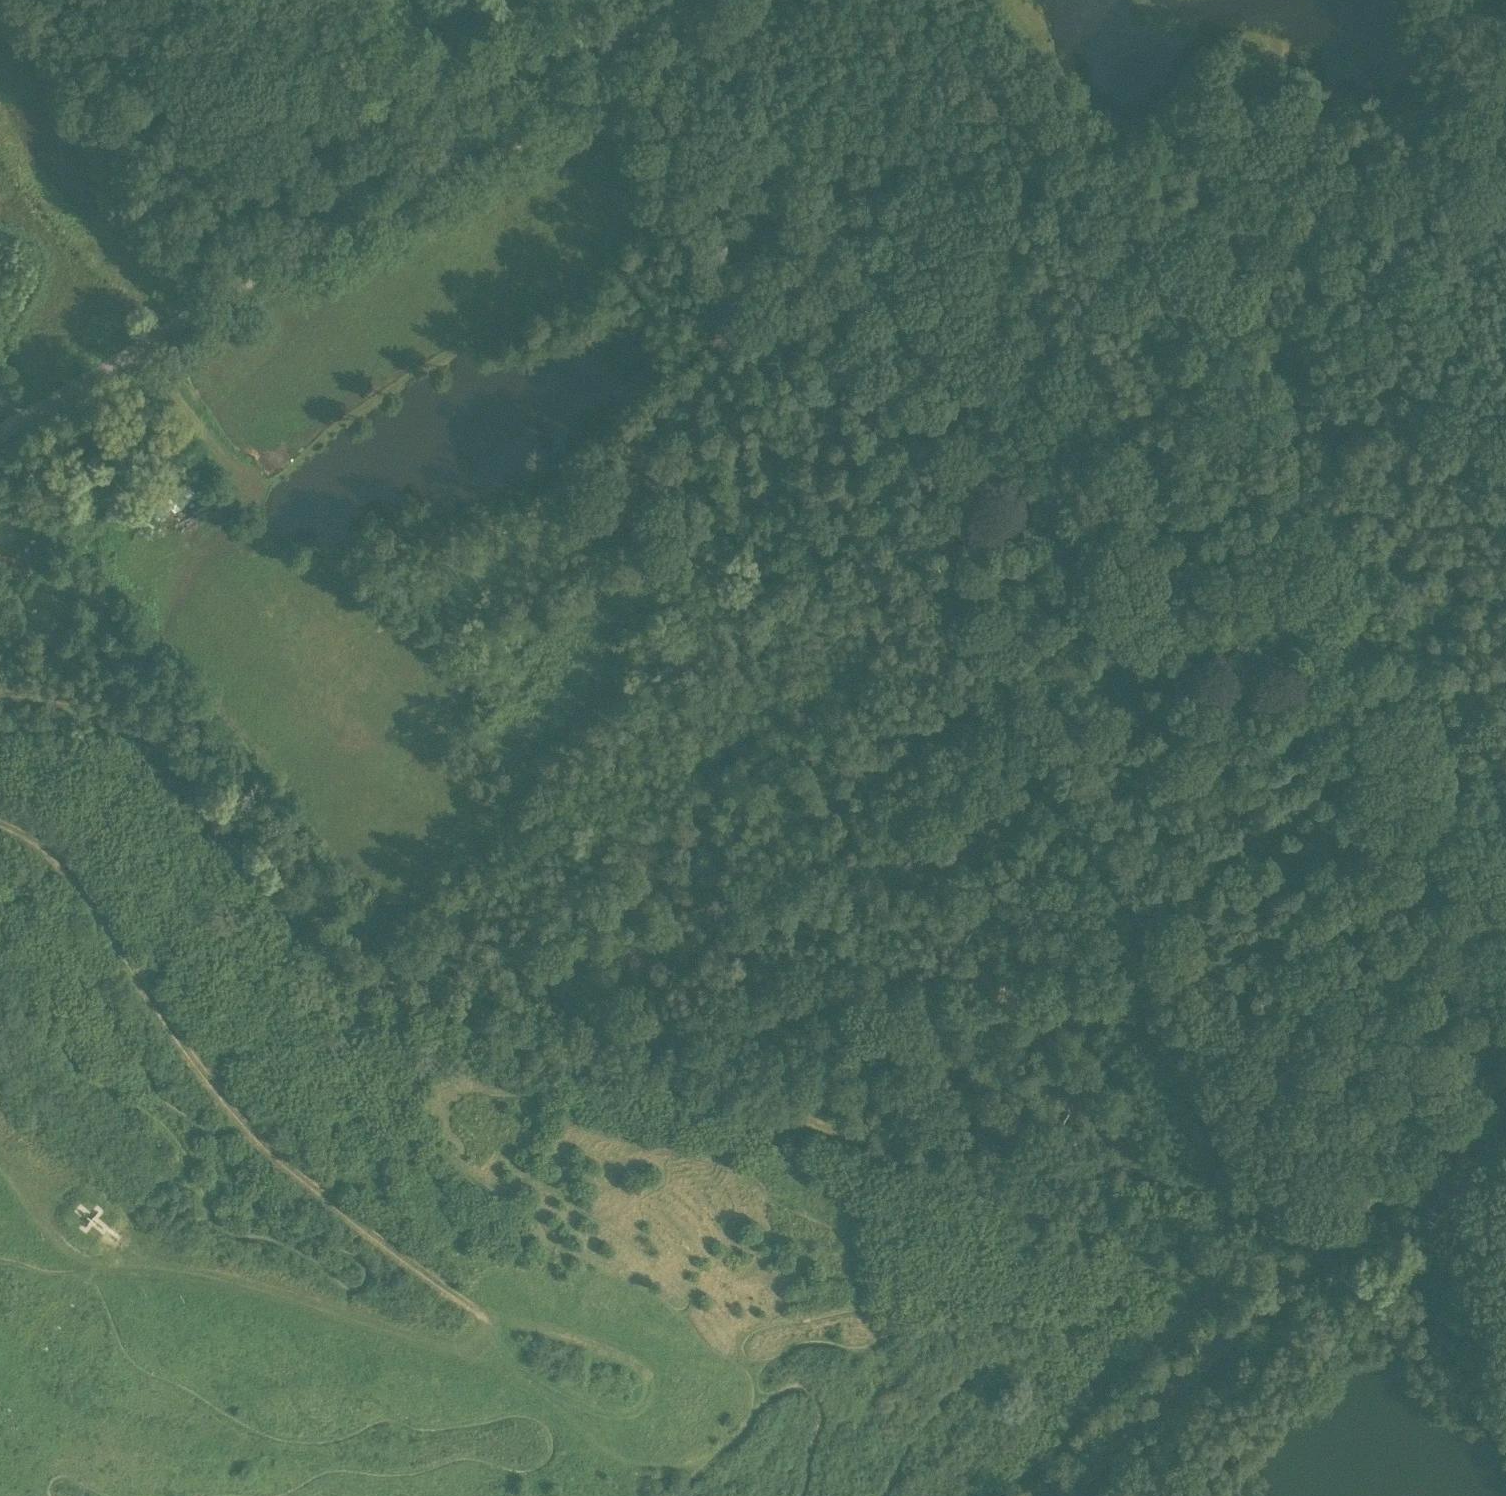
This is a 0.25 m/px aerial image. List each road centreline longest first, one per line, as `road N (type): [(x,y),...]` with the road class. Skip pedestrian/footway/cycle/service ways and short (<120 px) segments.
road 1 (track): [(1007,1495),(1218,1292),(1222,1277),(1213,1255),(366,967),(177,755),(105,716),(0,688)]
road 2 (track): [(0,821),(40,844),(85,889),(176,1034),(251,1127),(467,1303),(484,1322),(481,1332),(459,1347),(435,1345),(181,1259),(0,1136)]
road 3 (track): [(0,434),(687,0)]
road 4 (unclassified): [(1067,1495),(1505,1075)]

